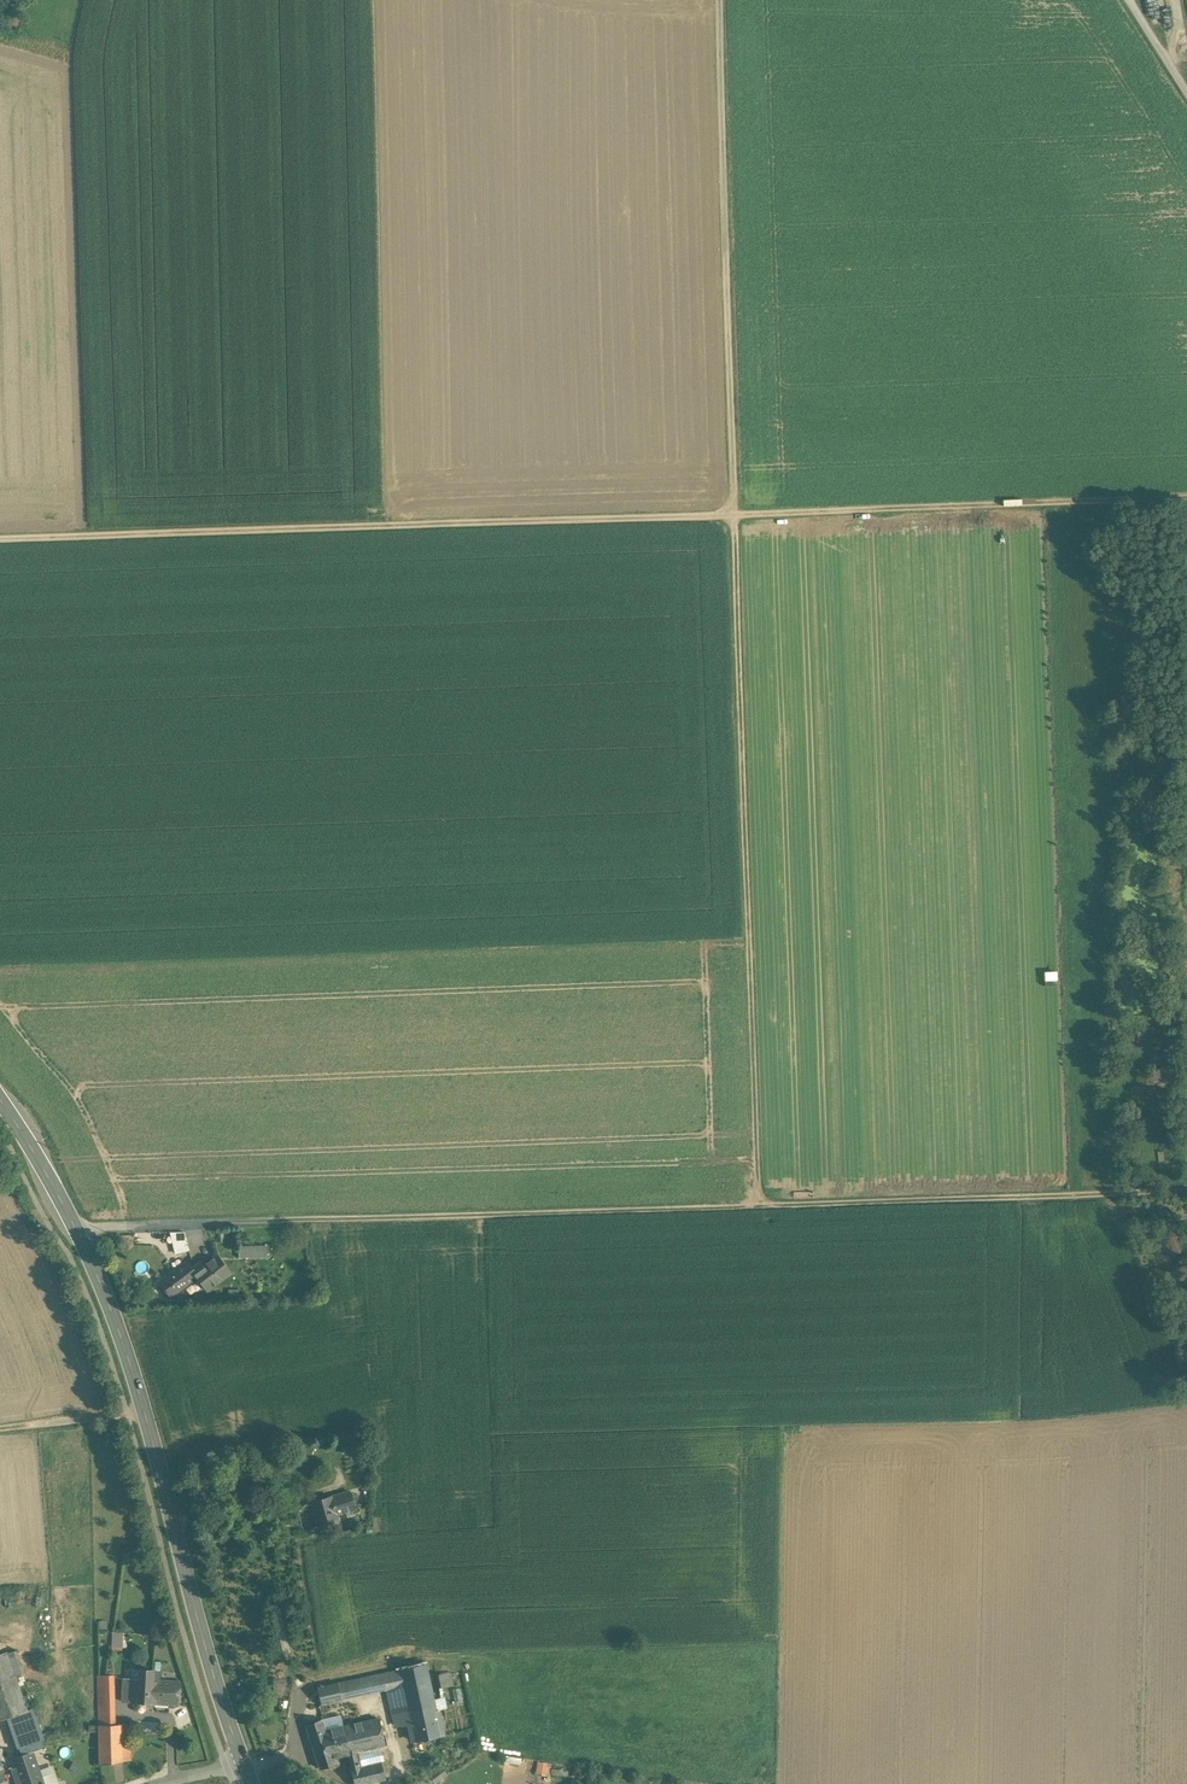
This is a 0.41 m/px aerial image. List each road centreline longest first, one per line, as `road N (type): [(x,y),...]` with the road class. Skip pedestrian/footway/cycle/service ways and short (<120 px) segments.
road 1 (track): [(760,1204),(720,0)]
road 2 (track): [(0,536),(1186,500)]
road 3 (track): [(76,1228),(1186,1190)]
road 4 (secondary): [(245,1759),(105,1290),(0,1098)]
road 5 (track): [(349,1484),(290,1506),(177,1529)]

